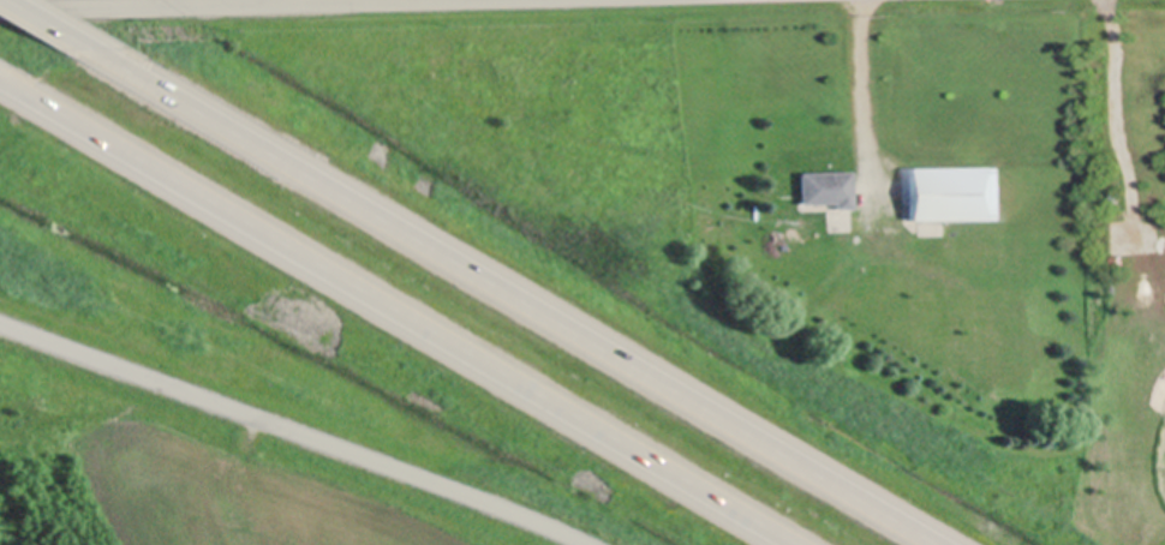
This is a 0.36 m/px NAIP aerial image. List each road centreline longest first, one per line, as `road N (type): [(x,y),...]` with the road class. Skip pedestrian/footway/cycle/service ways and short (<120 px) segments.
road 1 (motorway): [(939,544),(86,47)]
road 2 (motorway): [(0,77),(801,544)]
road 3 (residential): [(699,0),(0,14)]
road 4 (residential): [(589,544),(0,323)]

